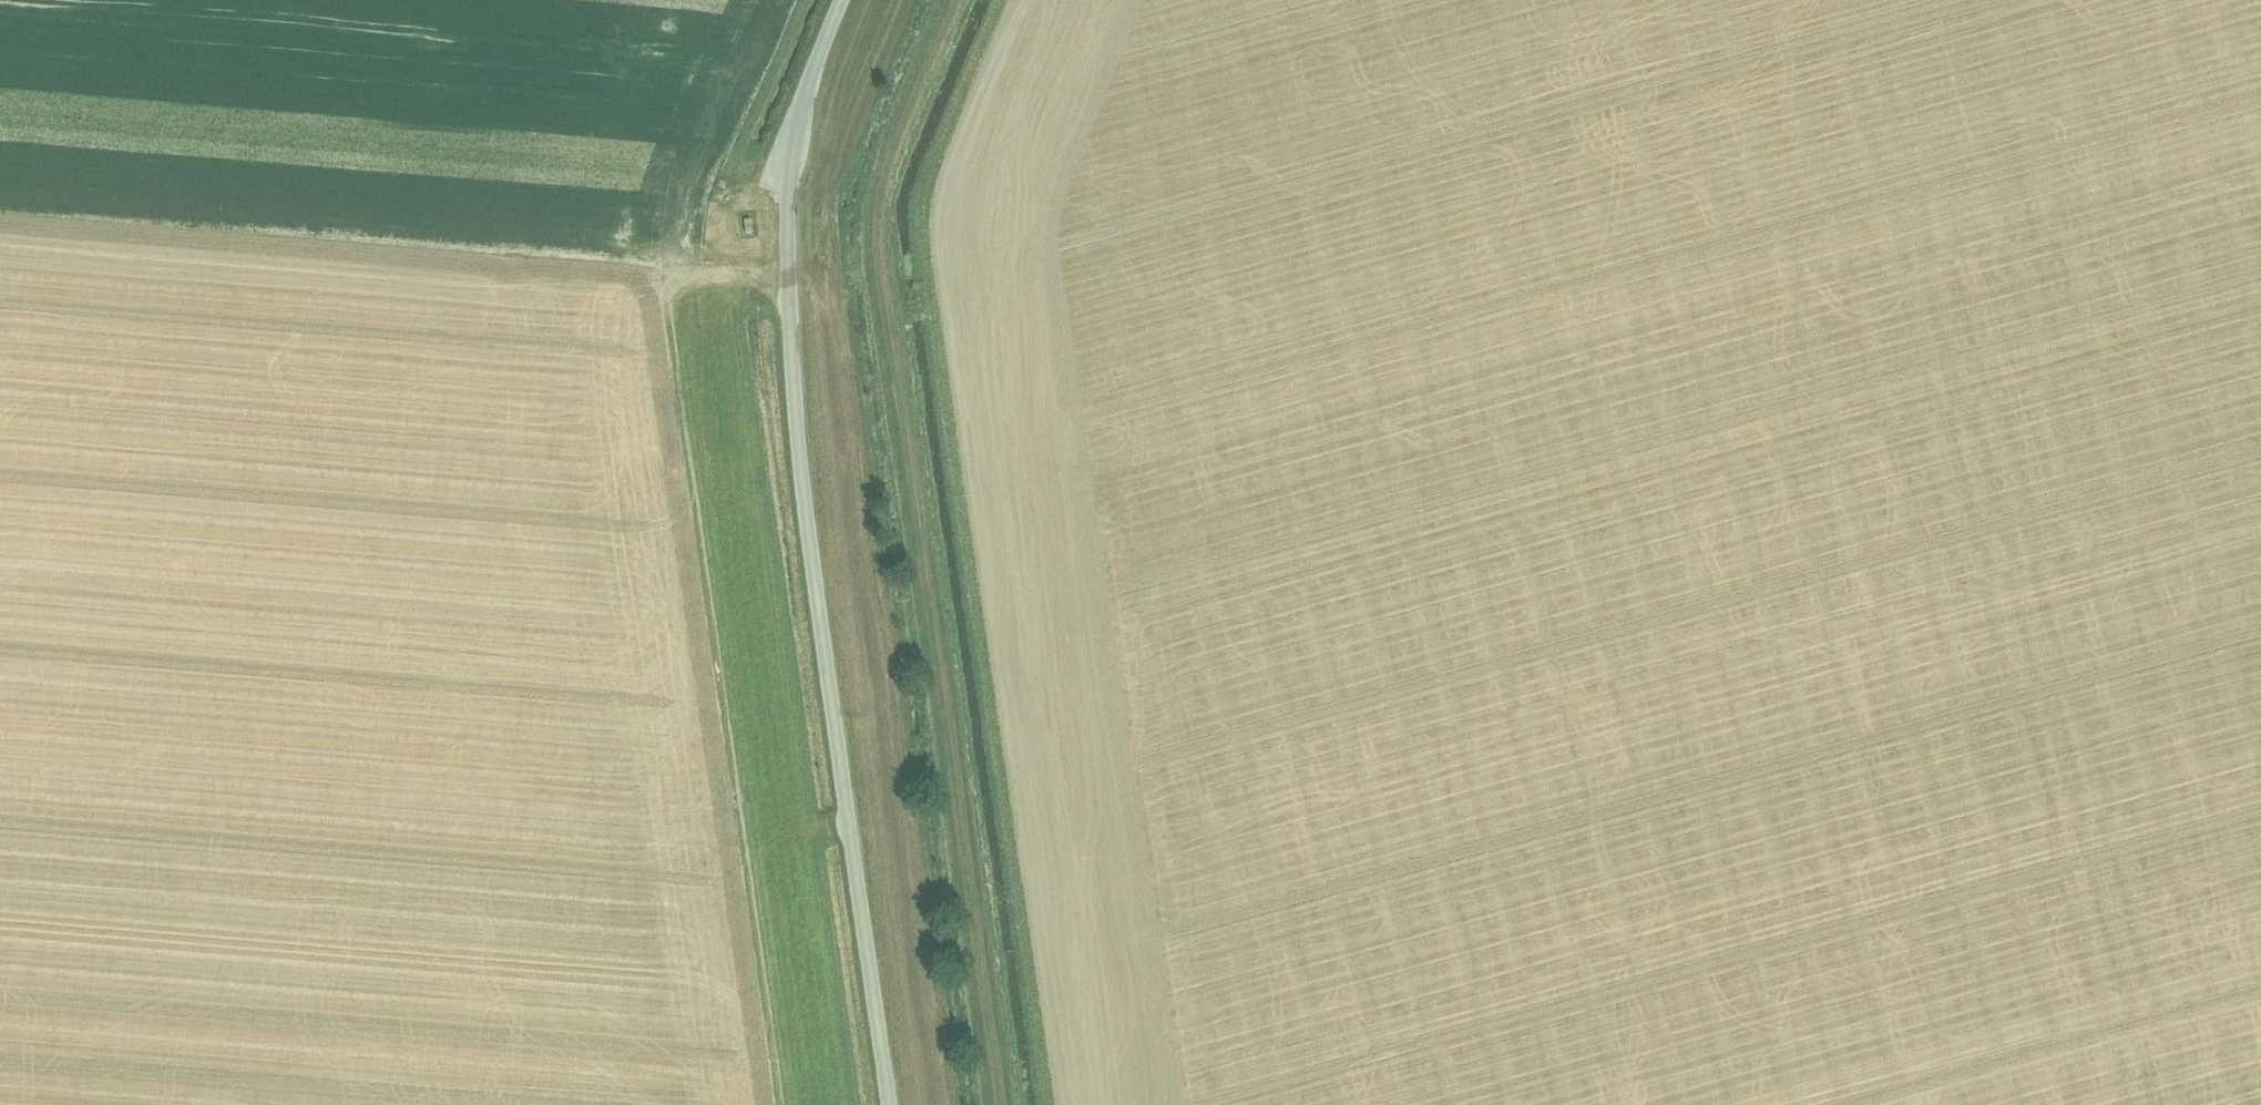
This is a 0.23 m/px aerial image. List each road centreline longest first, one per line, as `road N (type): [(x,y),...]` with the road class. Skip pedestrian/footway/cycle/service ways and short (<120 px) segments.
road 1 (unclassified): [(892,1104),(811,555),(788,283),(788,198),(809,86),(840,0)]

